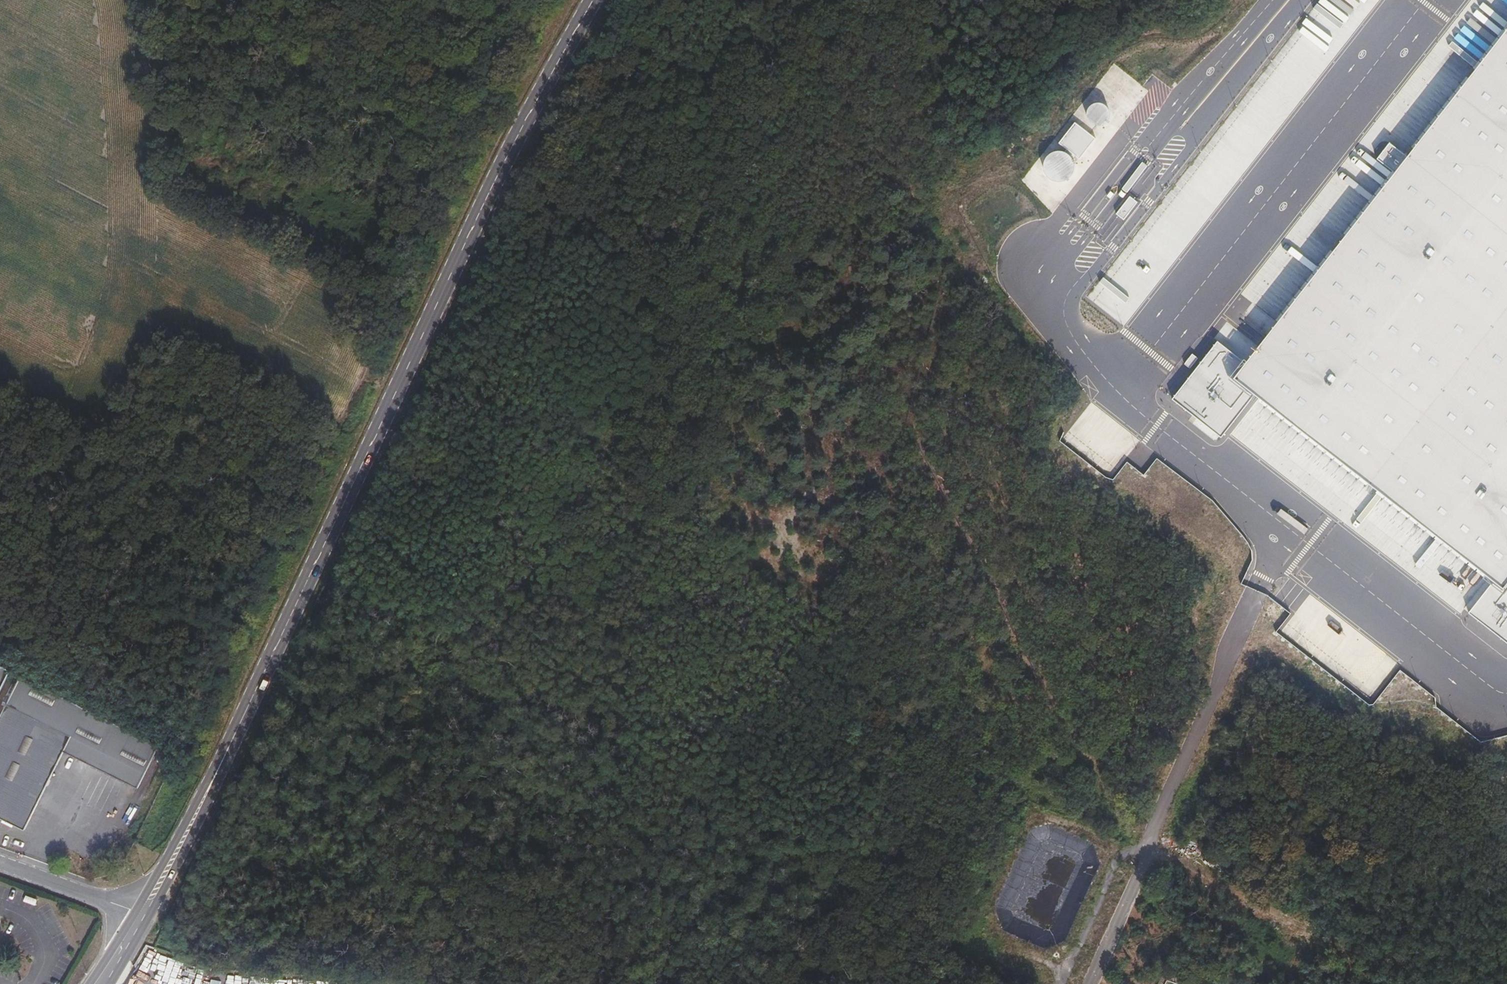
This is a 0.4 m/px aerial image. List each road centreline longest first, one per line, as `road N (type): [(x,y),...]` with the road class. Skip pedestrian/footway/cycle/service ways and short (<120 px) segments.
road 1 (secondary): [(593,0),(512,148),(225,758)]
road 2 (secondary): [(225,758),(136,913)]
road 3 (secondary): [(149,918),(225,758)]
road 4 (residential): [(0,863),(136,913)]

